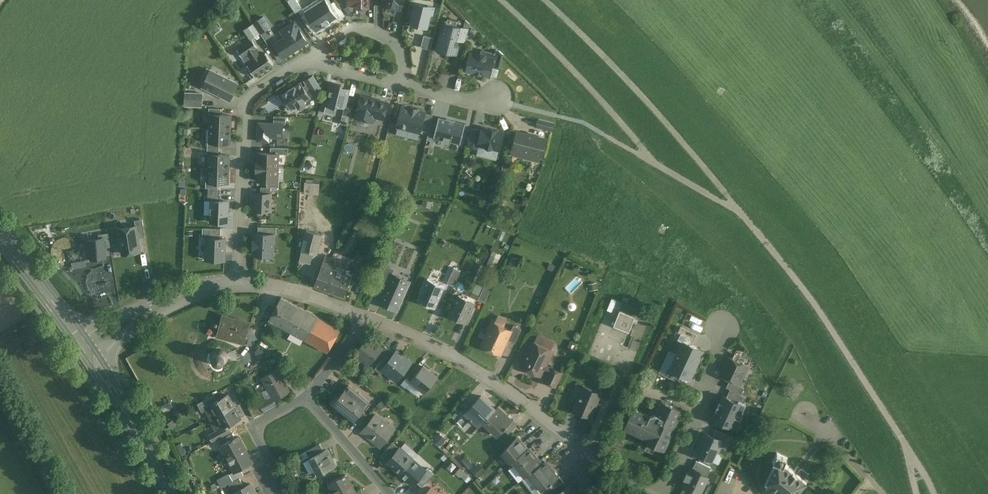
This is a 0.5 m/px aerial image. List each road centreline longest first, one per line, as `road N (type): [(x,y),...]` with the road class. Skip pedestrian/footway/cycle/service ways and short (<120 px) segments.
road 1 (residential): [(366,318),(466,365),(580,449)]
road 2 (residential): [(236,282),(245,107),(304,60)]
road 3 (residential): [(661,493),(706,401),(720,331)]
road 4 (secondary): [(171,493),(85,345)]
road 5 (residential): [(85,345),(172,300),(236,282)]
road 6 (residential): [(398,84),(399,47),(372,30),(345,33),(304,60)]
road 7 (secondary): [(85,345),(0,237)]
road 8 (residential): [(306,398),(252,426),(286,493)]
road 9 (residential): [(236,282),(280,286),(366,318)]
road 10 (residential): [(306,398),(389,493)]

